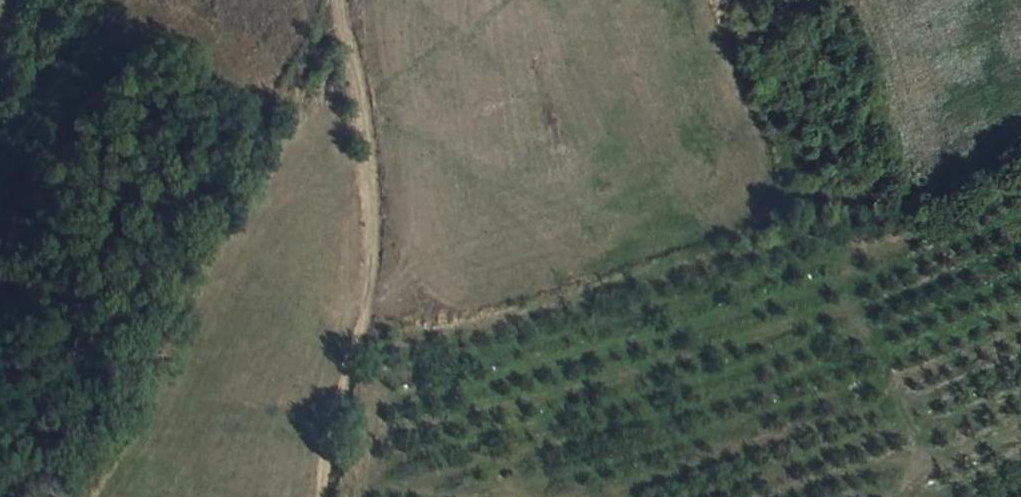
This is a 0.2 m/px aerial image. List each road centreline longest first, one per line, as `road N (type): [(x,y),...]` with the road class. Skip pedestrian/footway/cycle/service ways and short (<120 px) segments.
road 1 (track): [(332,496),(374,276),(374,189),(341,0)]

